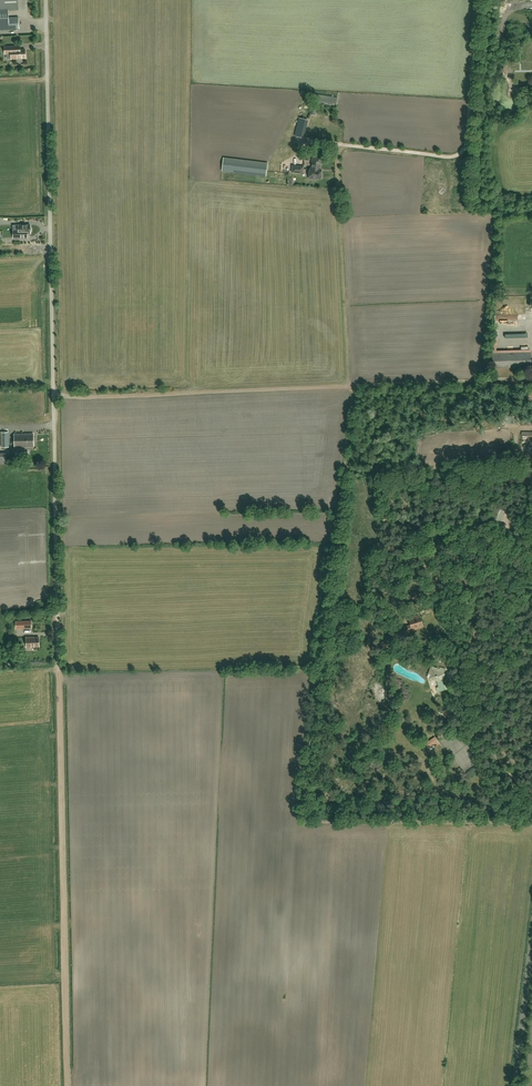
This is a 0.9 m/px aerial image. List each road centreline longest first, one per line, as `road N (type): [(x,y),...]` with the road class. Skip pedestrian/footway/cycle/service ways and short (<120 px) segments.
road 1 (unclassified): [(60,671),(46,0)]
road 2 (track): [(531,824),(306,816),(355,387)]
road 3 (track): [(347,387),(340,151),(462,153),(477,0)]
road 4 (track): [(68,1085),(60,671)]
road 5 (track): [(53,397),(355,387)]
road 6 (track): [(355,387),(531,381)]
road 7 (unclassified): [(515,1085),(531,946)]

